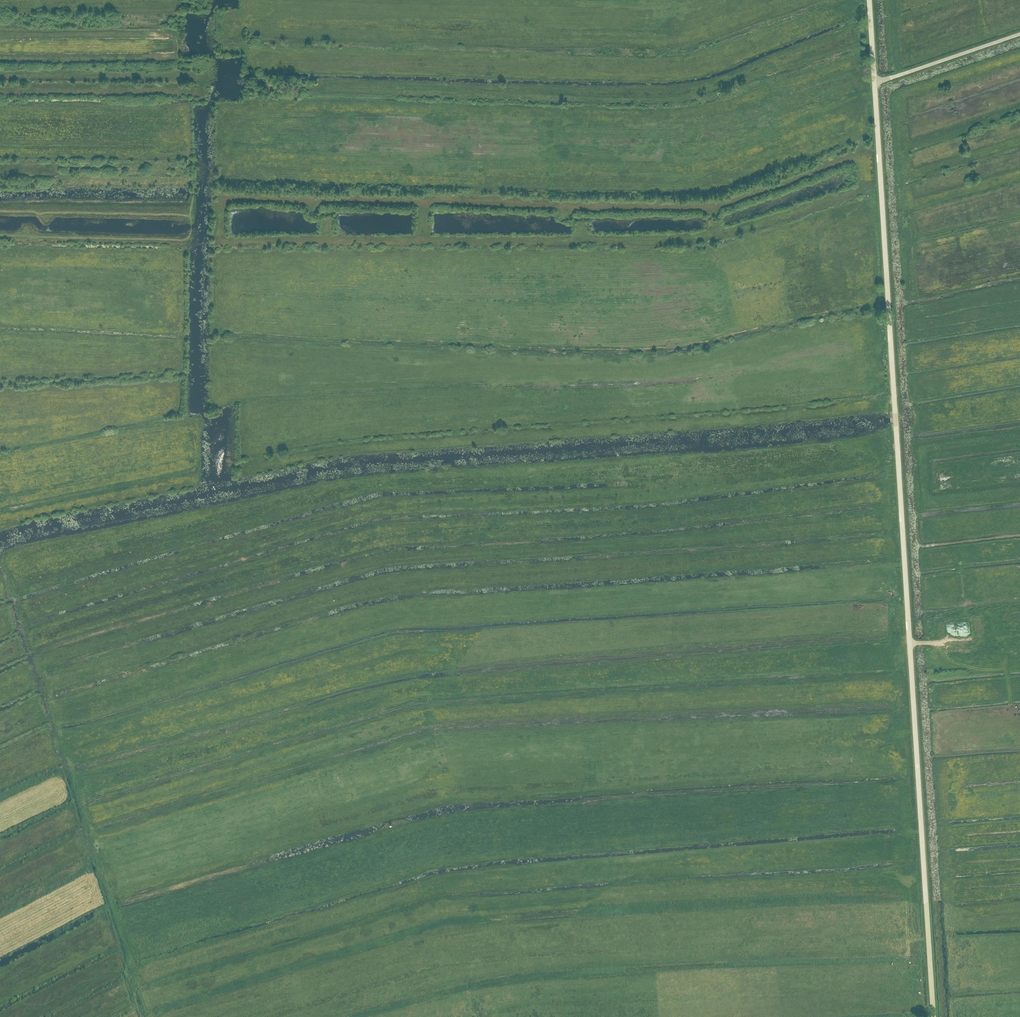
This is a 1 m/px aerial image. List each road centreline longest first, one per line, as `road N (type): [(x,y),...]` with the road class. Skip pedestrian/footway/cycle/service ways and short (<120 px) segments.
road 1 (unclassified): [(933,1016),(874,83)]
road 2 (unclassified): [(874,83),(1019,33)]

